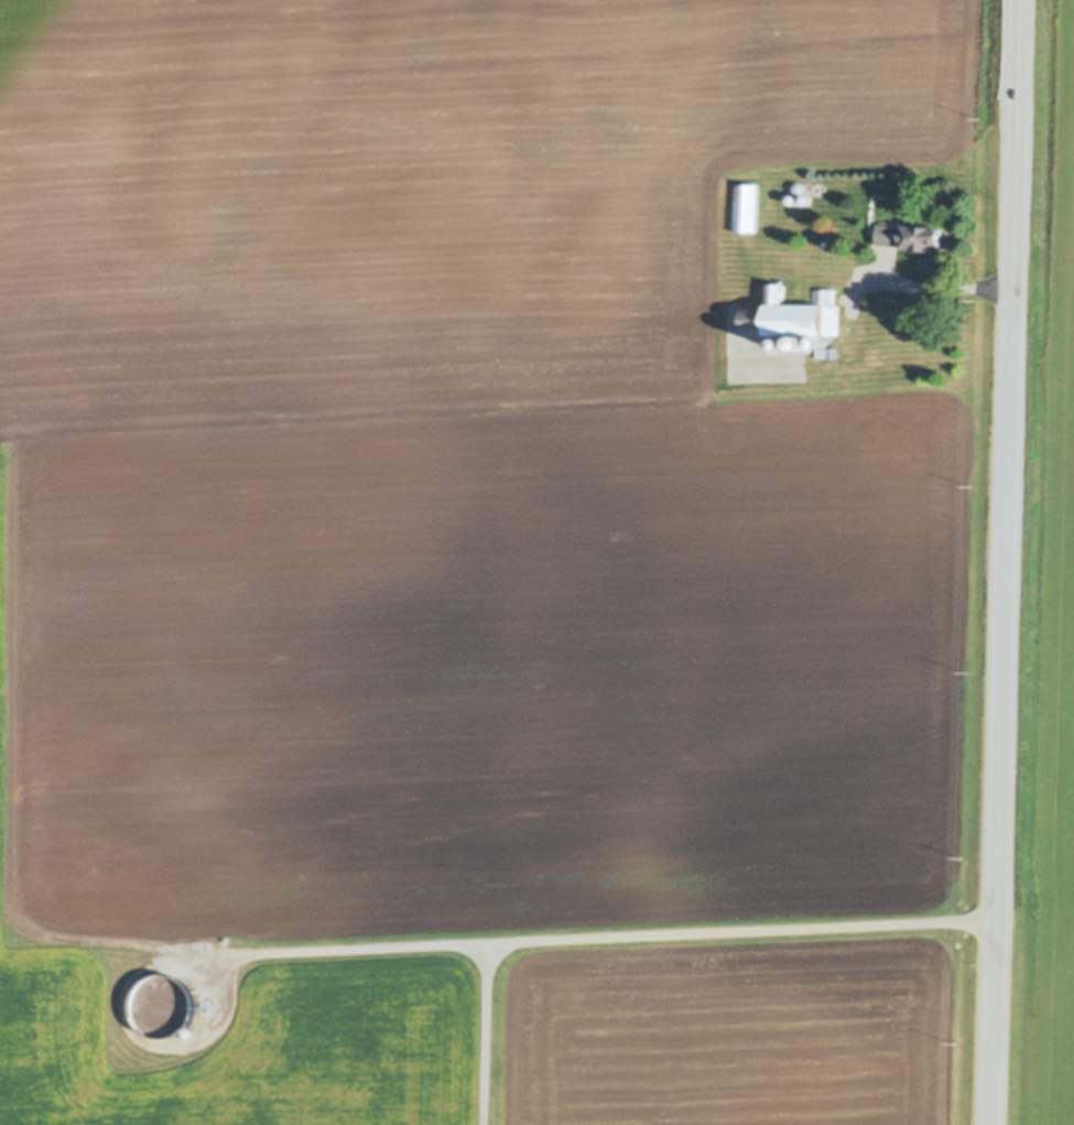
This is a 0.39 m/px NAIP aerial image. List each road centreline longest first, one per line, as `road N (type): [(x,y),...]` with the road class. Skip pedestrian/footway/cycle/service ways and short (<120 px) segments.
road 1 (tertiary): [(988,1124),(1018,0)]

